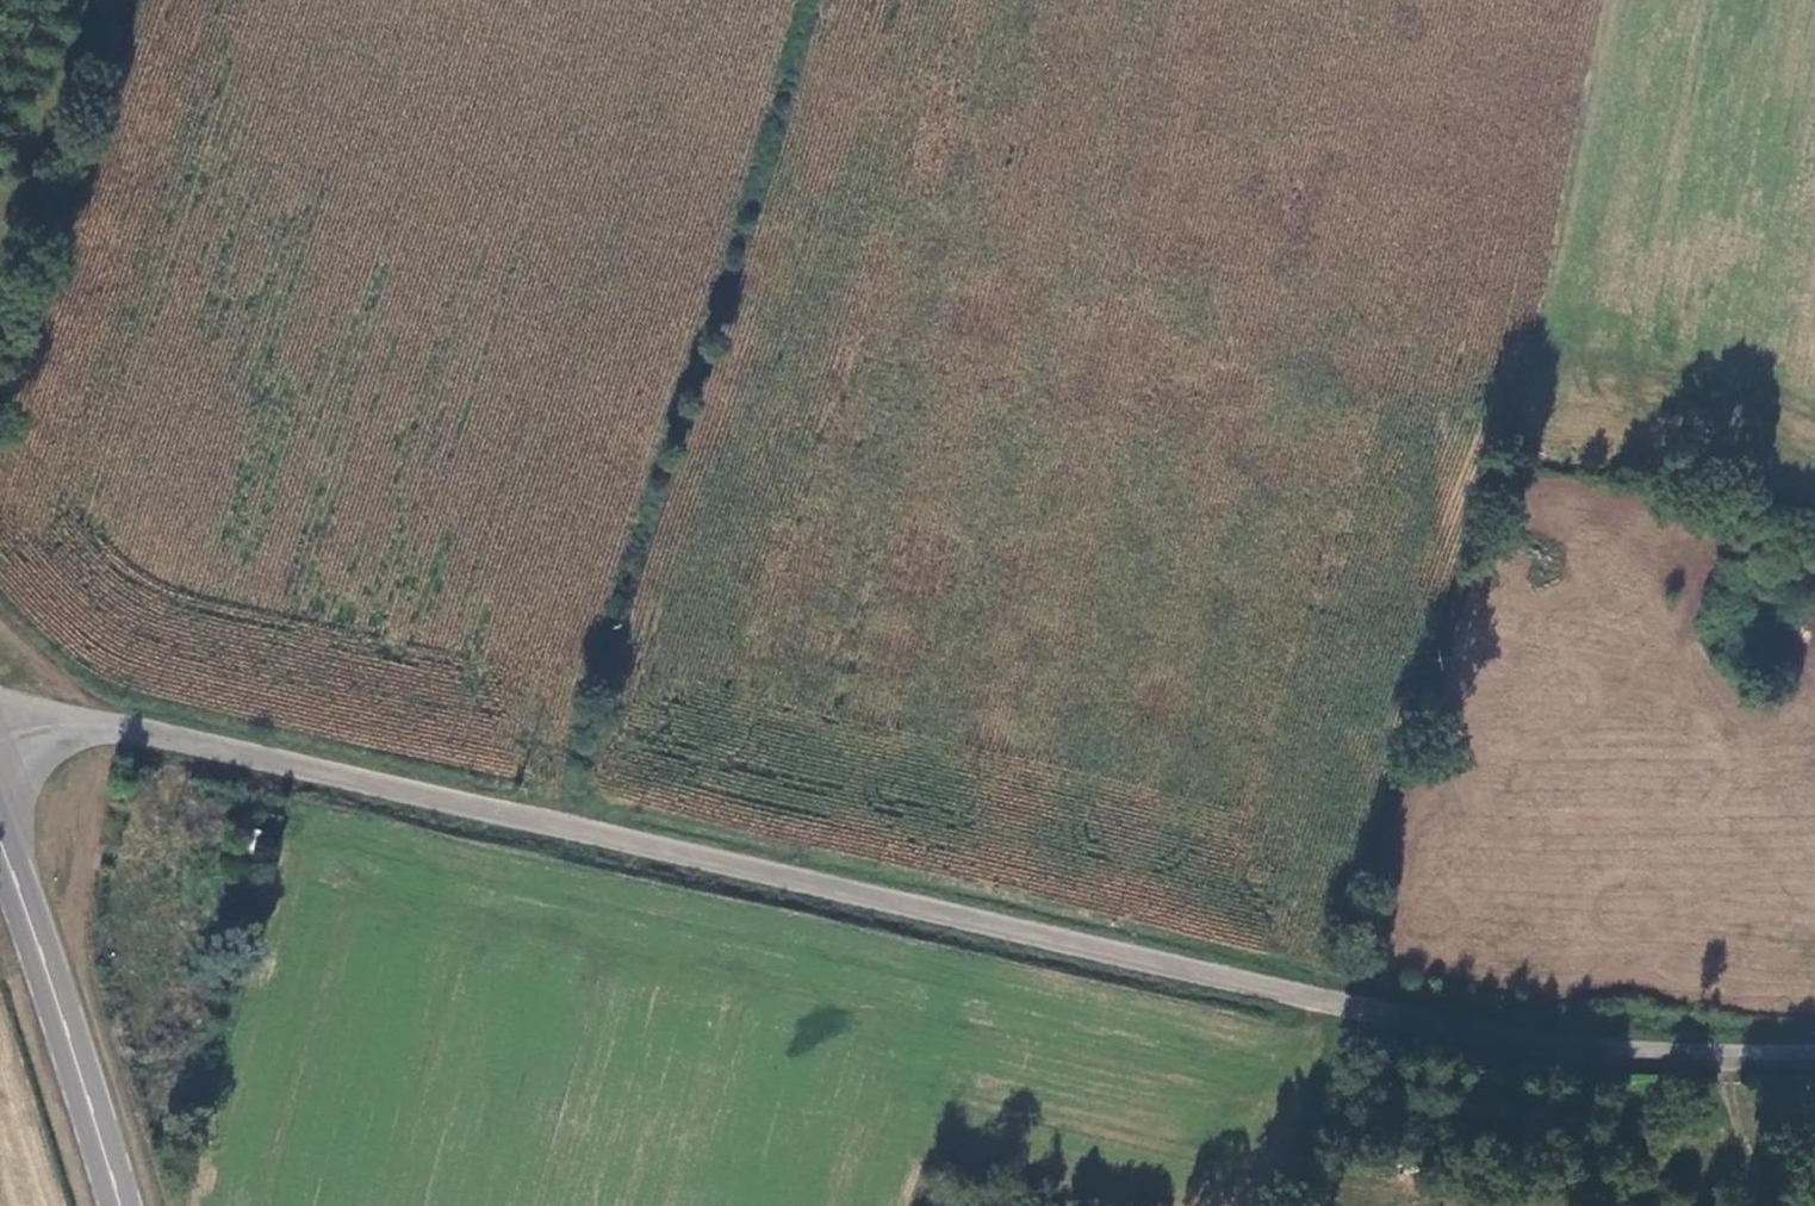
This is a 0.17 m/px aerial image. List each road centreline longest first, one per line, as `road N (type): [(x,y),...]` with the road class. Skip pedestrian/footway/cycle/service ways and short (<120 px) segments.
road 1 (unclassified): [(0,725),(126,731),(1345,1004),(1567,1045),(1814,1053)]
road 2 (secondary): [(0,836),(120,1205)]

